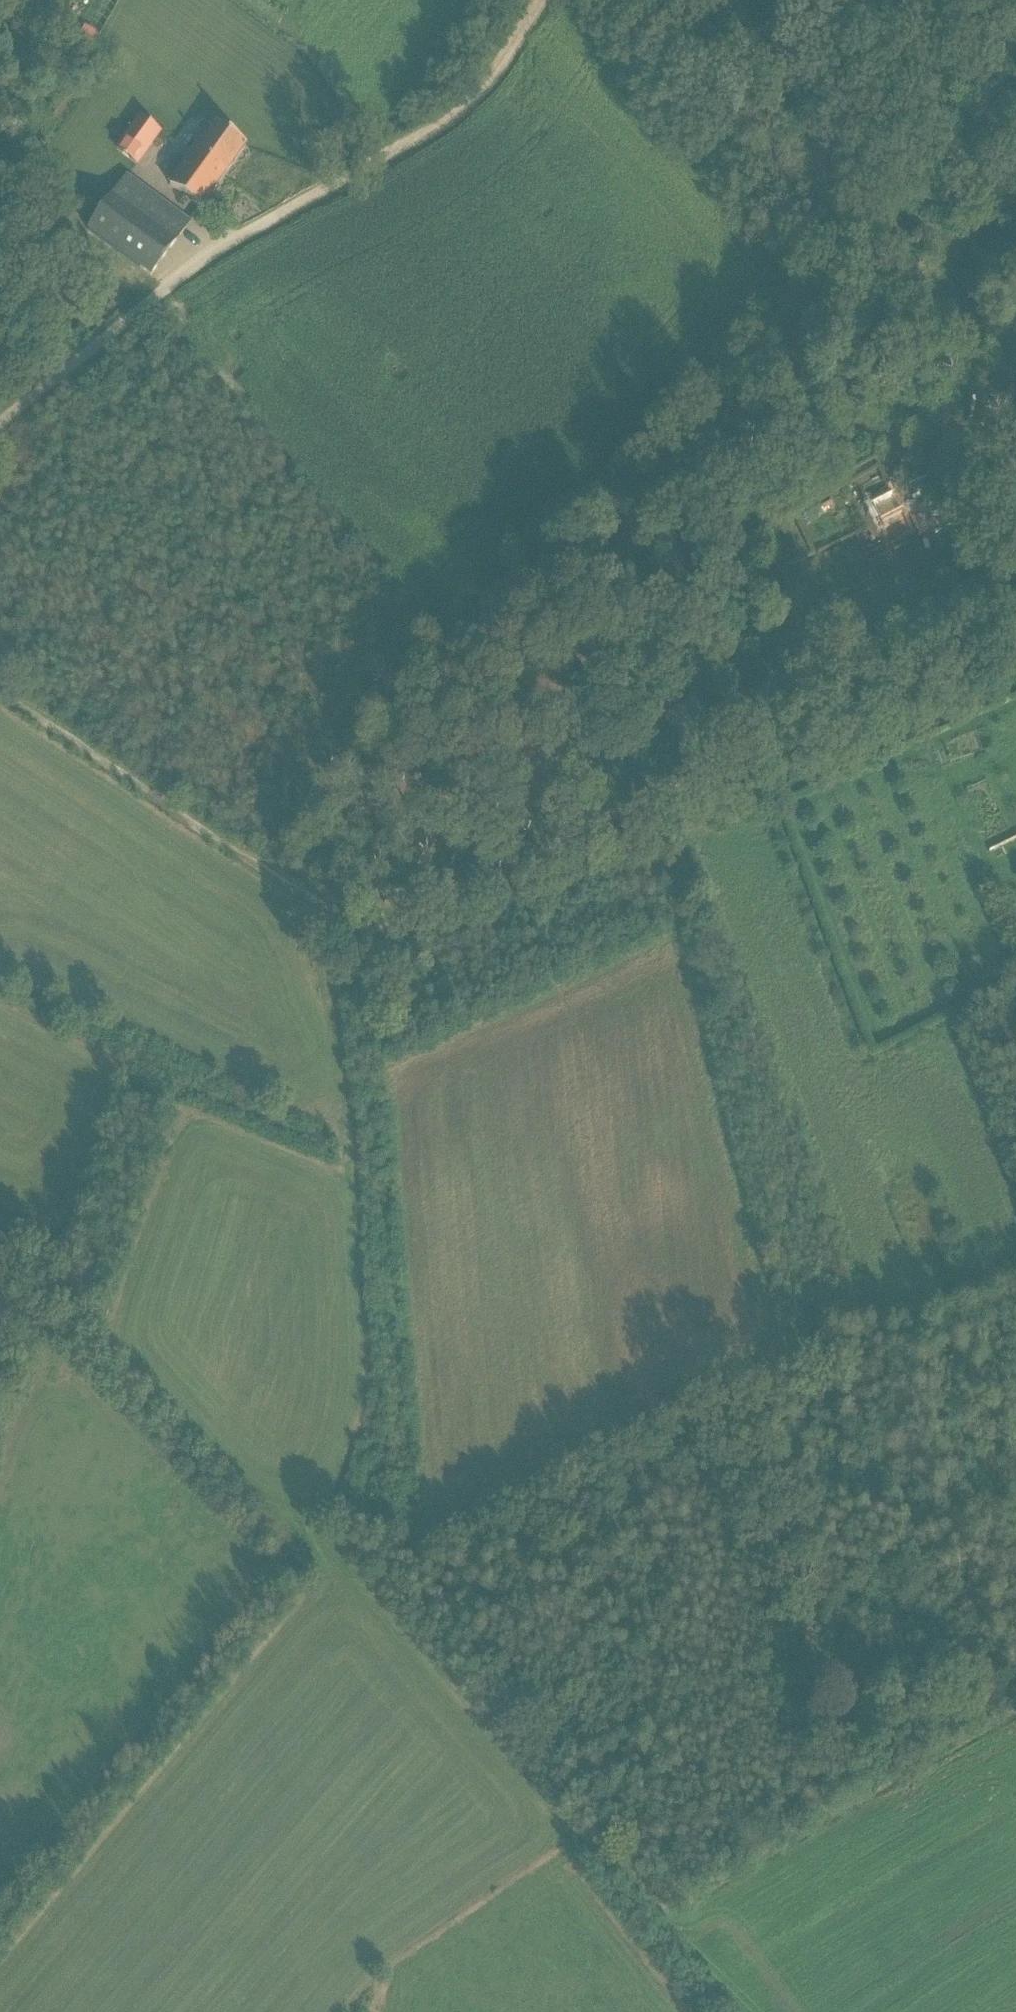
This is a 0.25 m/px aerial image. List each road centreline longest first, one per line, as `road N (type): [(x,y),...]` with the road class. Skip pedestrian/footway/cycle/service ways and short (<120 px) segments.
road 1 (track): [(0,700),(248,866),(315,899),(386,920),(1015,633)]
road 2 (track): [(0,415),(265,225),(446,127),(540,0)]

